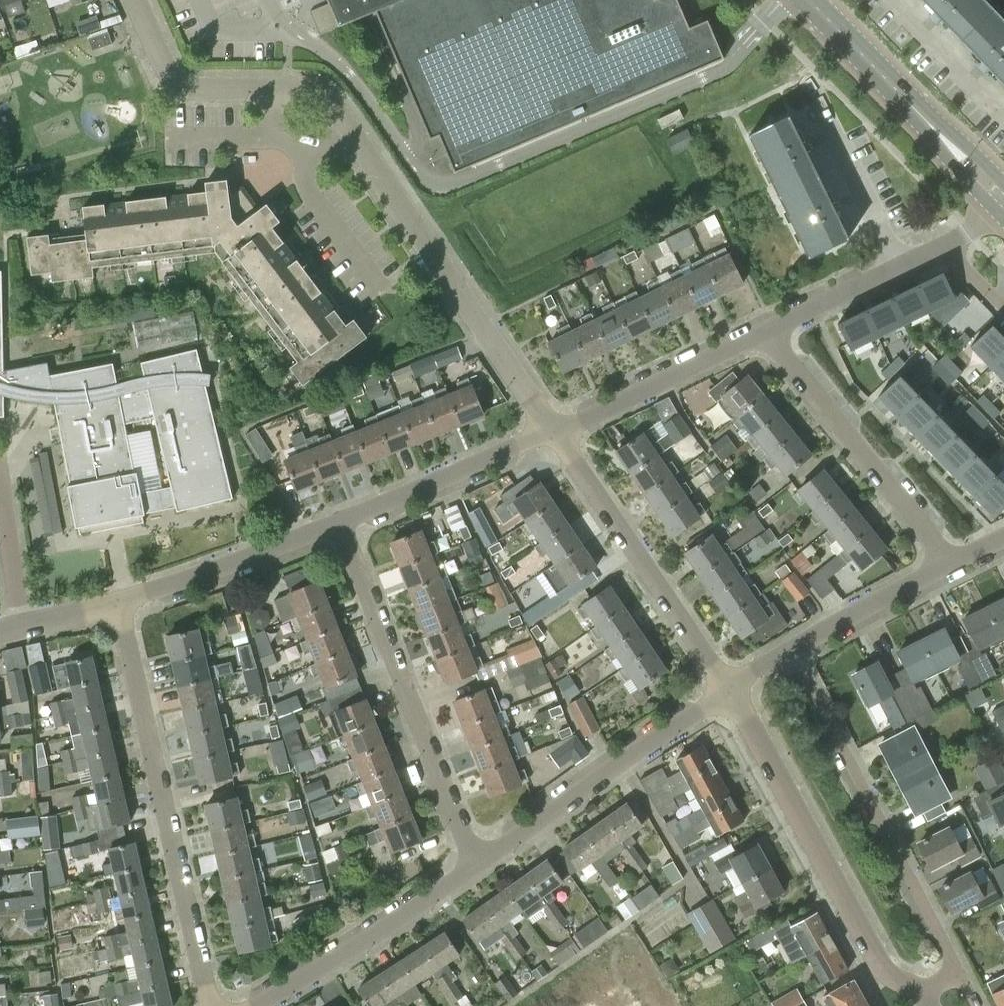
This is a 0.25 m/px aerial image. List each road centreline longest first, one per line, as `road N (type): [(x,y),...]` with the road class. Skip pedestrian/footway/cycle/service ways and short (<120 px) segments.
road 1 (residential): [(213,1005),(117,599)]
road 2 (residential): [(920,998),(942,985),(953,959),(792,653)]
road 3 (residential): [(920,998),(889,978),(727,690)]
road 4 (residential): [(478,863),(345,523)]
road 5 (residential): [(355,133),(555,431)]
road 6 (residential): [(727,690),(555,431)]
road 7 (residential): [(727,690),(478,863)]
road 8 (residential): [(952,564),(769,333)]
road 9 (tertiary): [(1003,201),(808,0)]
road 10 (residential): [(478,863),(254,1005)]
road 11 (residential): [(117,599),(345,523)]
road 12 (residential): [(555,431),(769,333)]
road 13 (residential): [(345,523),(555,431)]
road 14 (residential): [(891,270),(812,82)]
road 15 (residential): [(135,0),(160,63),(183,88),(275,91)]
road 16 (residential): [(952,564),(792,653)]
road 17 (residential): [(1003,118),(888,0)]
road 18 (residential): [(380,287),(303,183),(306,157)]
road 19 (residential): [(24,625),(0,472)]
road 20 (residential): [(769,333),(891,270)]

